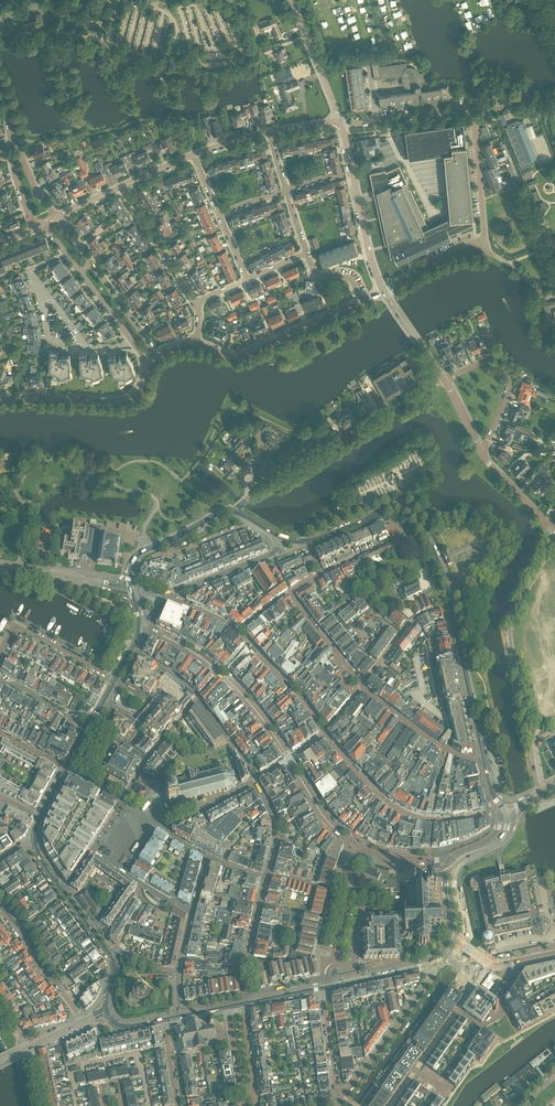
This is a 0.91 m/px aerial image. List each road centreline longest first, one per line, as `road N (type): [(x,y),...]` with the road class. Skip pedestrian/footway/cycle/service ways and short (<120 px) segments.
road 1 (residential): [(360,851),(334,826),(261,716),(221,673),(139,629)]
road 2 (residential): [(430,967),(431,976),(341,1097),(323,988)]
road 3 (tertiary): [(459,648),(441,565),(407,509),(389,508),(308,542)]
road 4 (unclassified): [(234,512),(446,381)]
road 5 (residential): [(384,292),(485,239),(473,107)]
road 6 (unclassified): [(554,537),(509,626),(531,742)]
road 7 (residential): [(266,878),(273,817),(199,698)]
road 8 (residential): [(196,341),(235,357),(360,302)]
road 9 (residential): [(491,964),(392,1105)]
road 10 (residential): [(0,400),(118,401),(138,389),(148,365)]
road 11 (residential): [(482,455),(507,400),(508,374),(483,362),(446,381)]
road 12 (unclassified): [(361,683),(291,592),(321,574)]
road 13 (residential): [(117,680),(16,626),(0,655)]
road 14 (unclassified): [(484,762),(438,744),(362,687)]
road 15 (residential): [(194,303),(124,185)]
road 16 (unclassified): [(339,122),(473,107)]
road 17 (residential): [(165,596),(271,555),(284,539)]
road 18 (unclassified): [(339,122),(292,0)]
road 19 (residential): [(248,1002),(246,961),(266,878)]
road 20 (residential): [(384,292),(352,170)]
road 21 (residential): [(8,111),(14,177),(35,228)]
road 22 (residential): [(191,913),(209,856),(266,878)]

